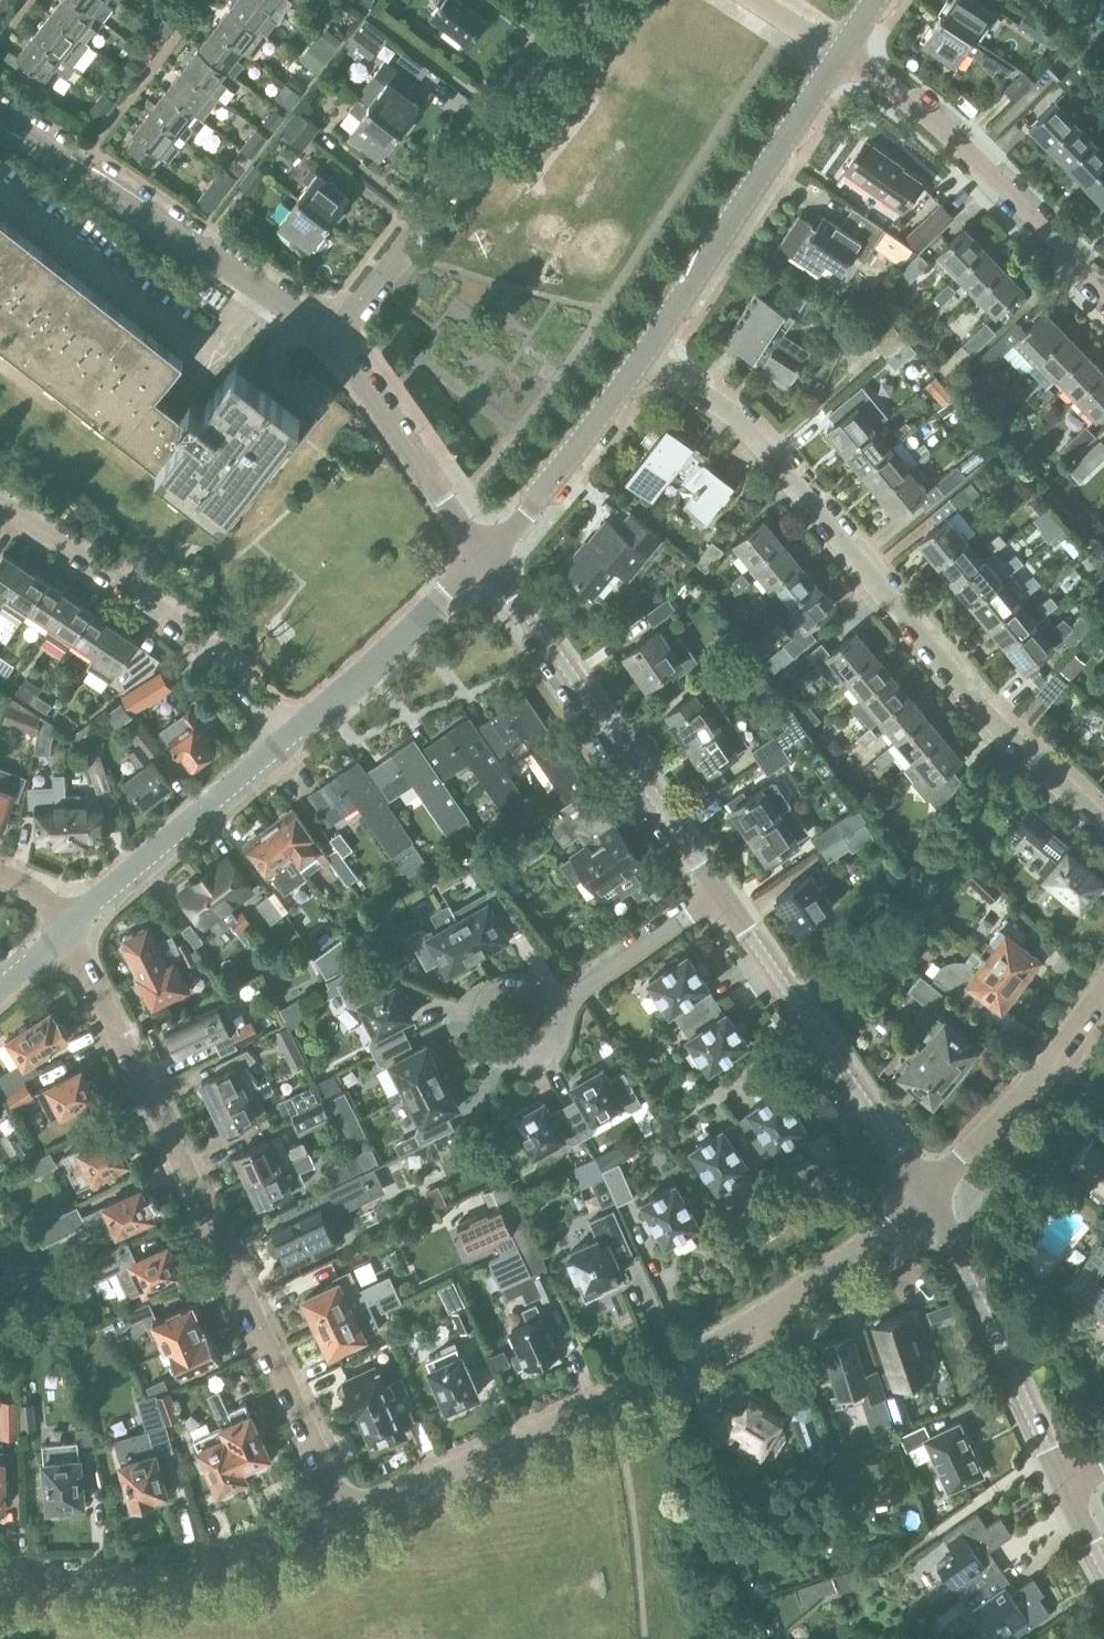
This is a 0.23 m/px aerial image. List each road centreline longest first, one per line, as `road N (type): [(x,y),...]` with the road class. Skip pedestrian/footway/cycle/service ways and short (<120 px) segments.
road 1 (residential): [(351,1521),(493,1468),(668,1374),(859,1250),(926,1191)]
road 2 (residential): [(1103,825),(1013,741),(796,480),(657,342)]
road 3 (residential): [(351,1521),(65,932)]
road 4 (residential): [(337,352),(586,0)]
road 5 (residential): [(721,895),(483,558)]
road 6 (residential): [(337,352),(0,116)]
road 7 (residential): [(287,740),(261,704),(137,600),(0,506)]
road 8 (residential): [(926,1191),(721,895)]
road 9 (residential): [(838,56),(936,125),(1103,297)]
road 10 (residential): [(0,1575),(130,1580),(266,1551),(351,1521)]
road 11 (residential): [(657,342),(838,56)]
road 12 (residential): [(1066,1491),(926,1191)]
road 13 (residential): [(65,932),(287,740)]
road 14 (residential): [(483,558),(657,342)]
road 15 (residential): [(926,1191),(1007,1114),(1103,988)]
road 16 (residential): [(287,740),(483,558)]
road 17 (residential): [(483,558),(337,352)]
road 18 (residential): [(548,994),(523,984),(487,1000),(478,1026),(487,1051),(510,1067),(537,1064),(562,1032),(557,1005)]
road 19 (residential): [(557,1005),(721,895)]

